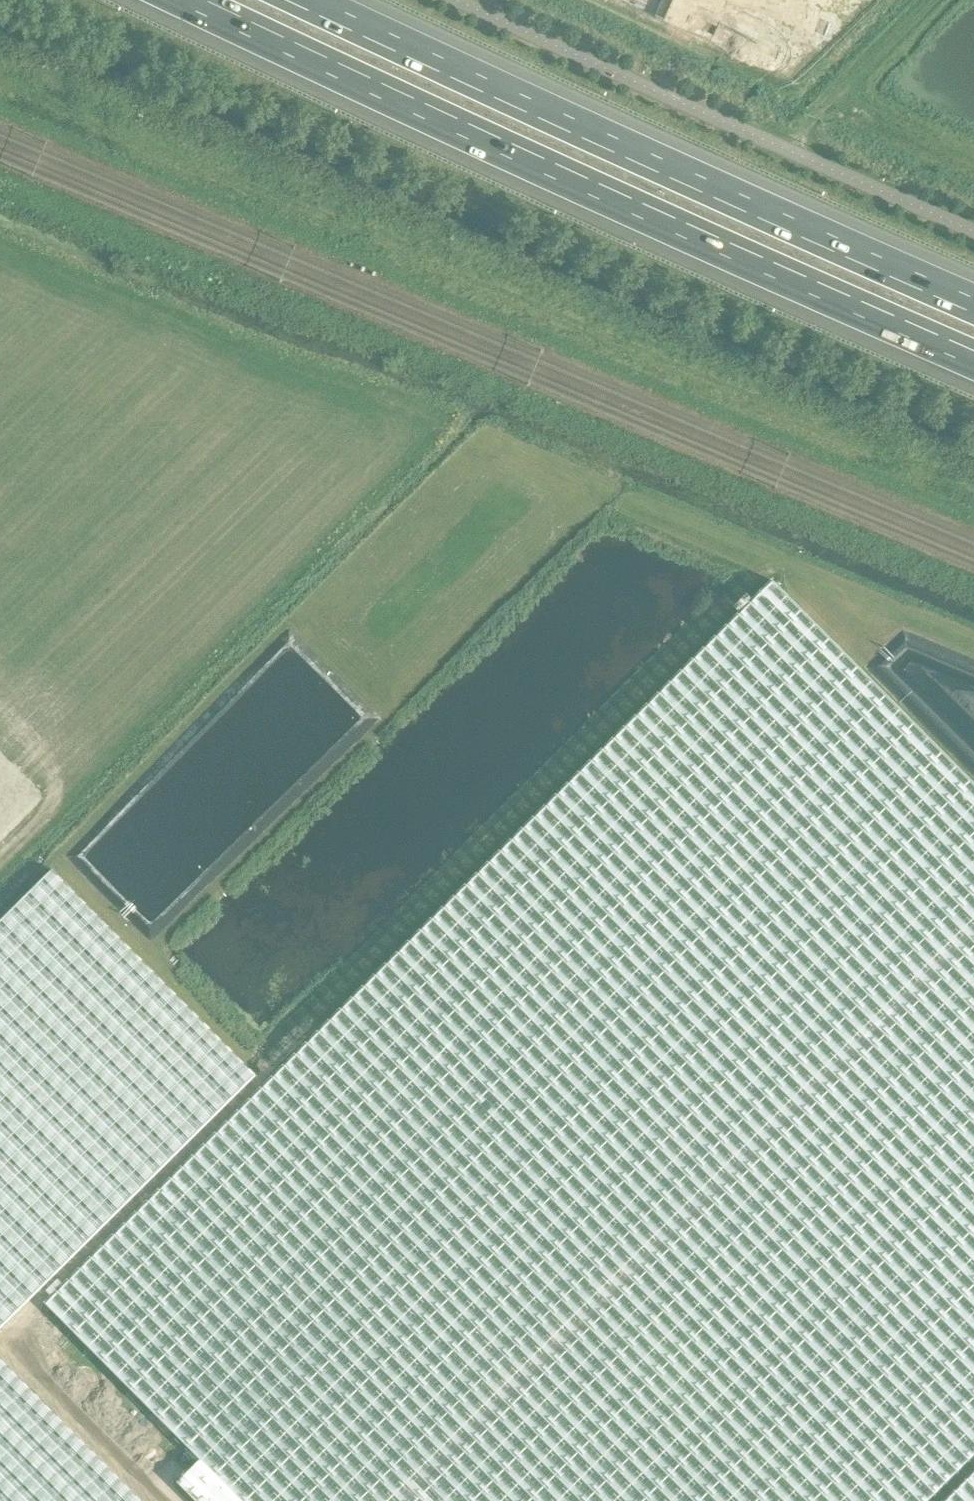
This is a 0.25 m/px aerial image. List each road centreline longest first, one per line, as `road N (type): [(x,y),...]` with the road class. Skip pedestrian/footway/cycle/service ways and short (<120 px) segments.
road 1 (motorway): [(172,0),(973,366)]
road 2 (motorway): [(973,298),(318,0)]

